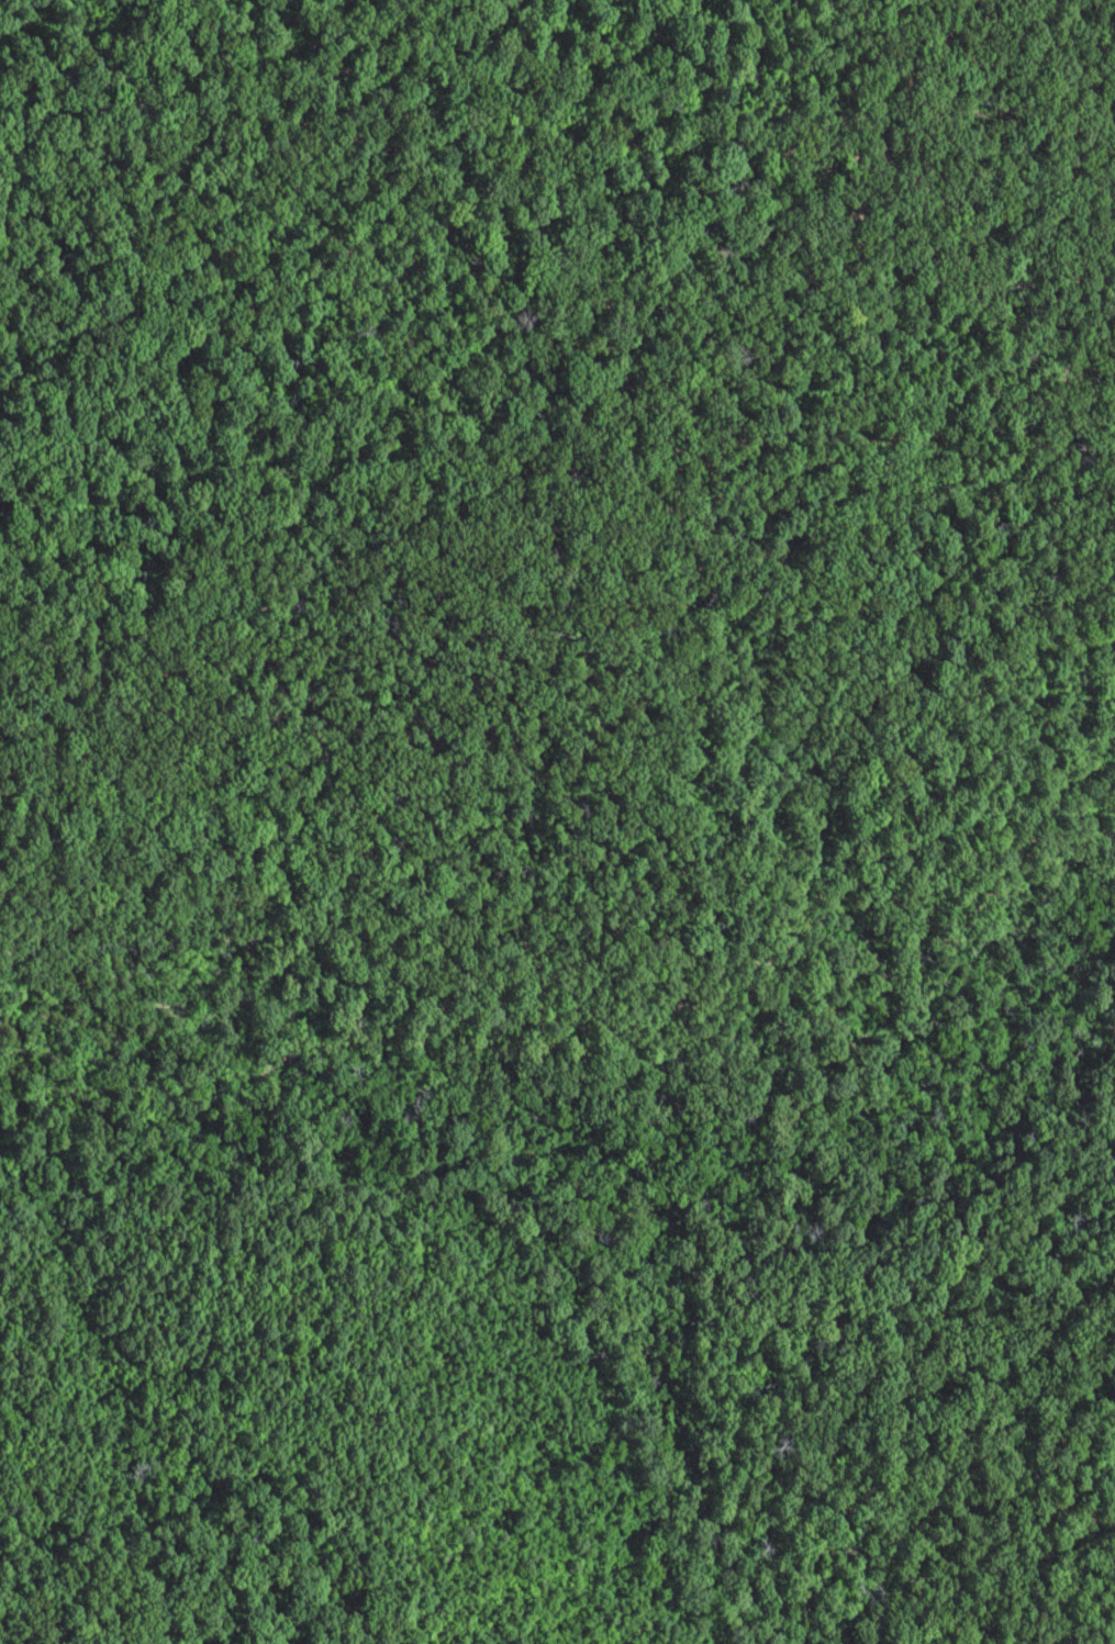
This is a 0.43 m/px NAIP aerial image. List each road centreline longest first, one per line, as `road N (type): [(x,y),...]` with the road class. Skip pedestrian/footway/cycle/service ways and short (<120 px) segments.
road 1 (track): [(0,734),(388,548),(624,388),(812,210),(963,0)]

